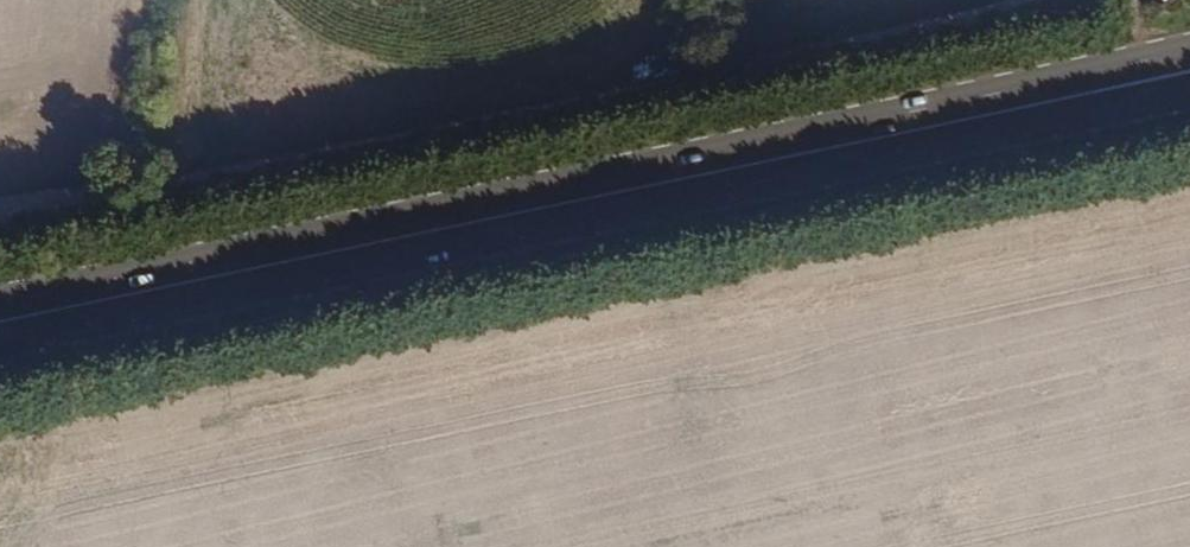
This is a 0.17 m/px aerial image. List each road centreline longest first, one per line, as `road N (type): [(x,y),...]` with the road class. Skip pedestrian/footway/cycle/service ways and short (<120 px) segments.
road 1 (track): [(1037,0),(990,18),(0,203)]
road 2 (primary): [(677,181),(0,324)]
road 3 (primary): [(1189,51),(677,181)]
road 4 (primary): [(677,181),(1189,91)]

